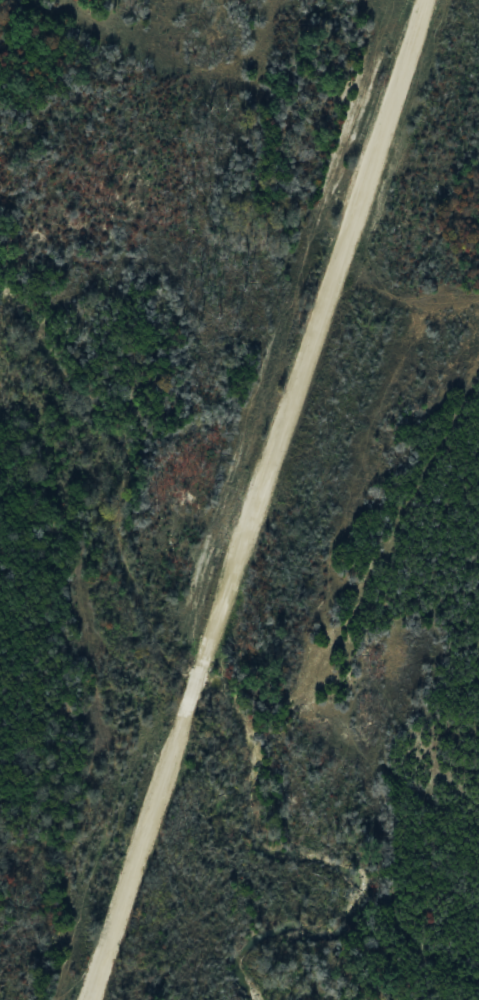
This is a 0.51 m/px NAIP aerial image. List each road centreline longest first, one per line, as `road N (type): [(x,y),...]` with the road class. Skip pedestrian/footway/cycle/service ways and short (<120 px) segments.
road 1 (track): [(93,999),(424,0)]

